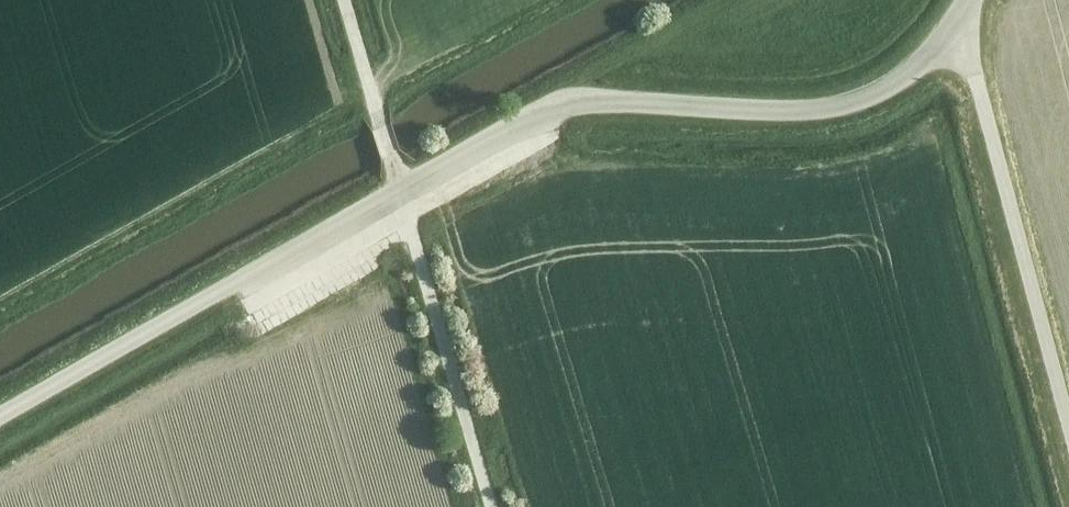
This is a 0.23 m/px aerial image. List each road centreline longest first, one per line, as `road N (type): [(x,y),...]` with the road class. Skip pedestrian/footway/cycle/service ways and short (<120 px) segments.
road 1 (unclassified): [(0,426),(572,104),(688,101),(779,112),(854,105),(901,83),(952,33),(972,0)]
road 2 (track): [(342,0),(491,506)]
road 3 (track): [(952,33),(983,91),(1068,431)]

